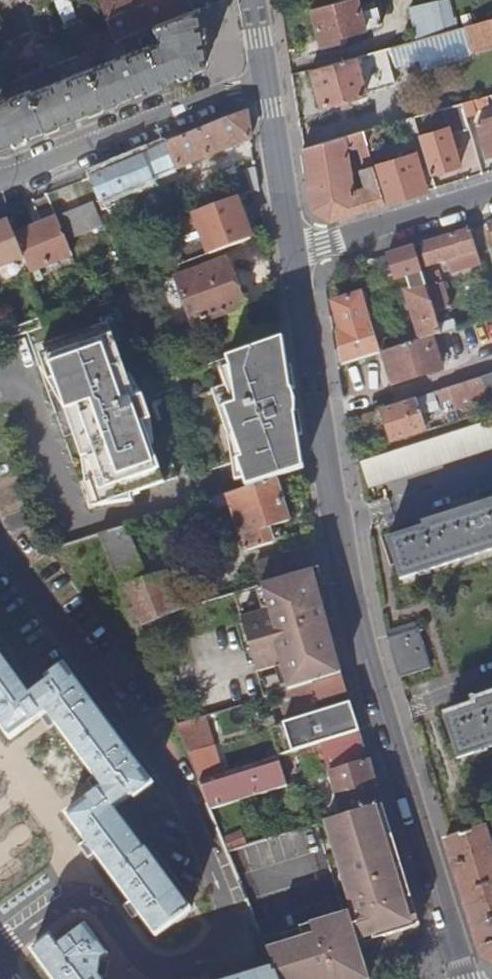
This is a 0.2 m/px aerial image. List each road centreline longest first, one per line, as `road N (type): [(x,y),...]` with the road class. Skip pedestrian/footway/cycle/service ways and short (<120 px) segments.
road 1 (residential): [(463,978),(358,633),(294,258)]
road 2 (residential): [(5,188),(266,80)]
road 3 (residential): [(491,198),(294,258)]
road 4 (residential): [(294,258),(266,80)]

